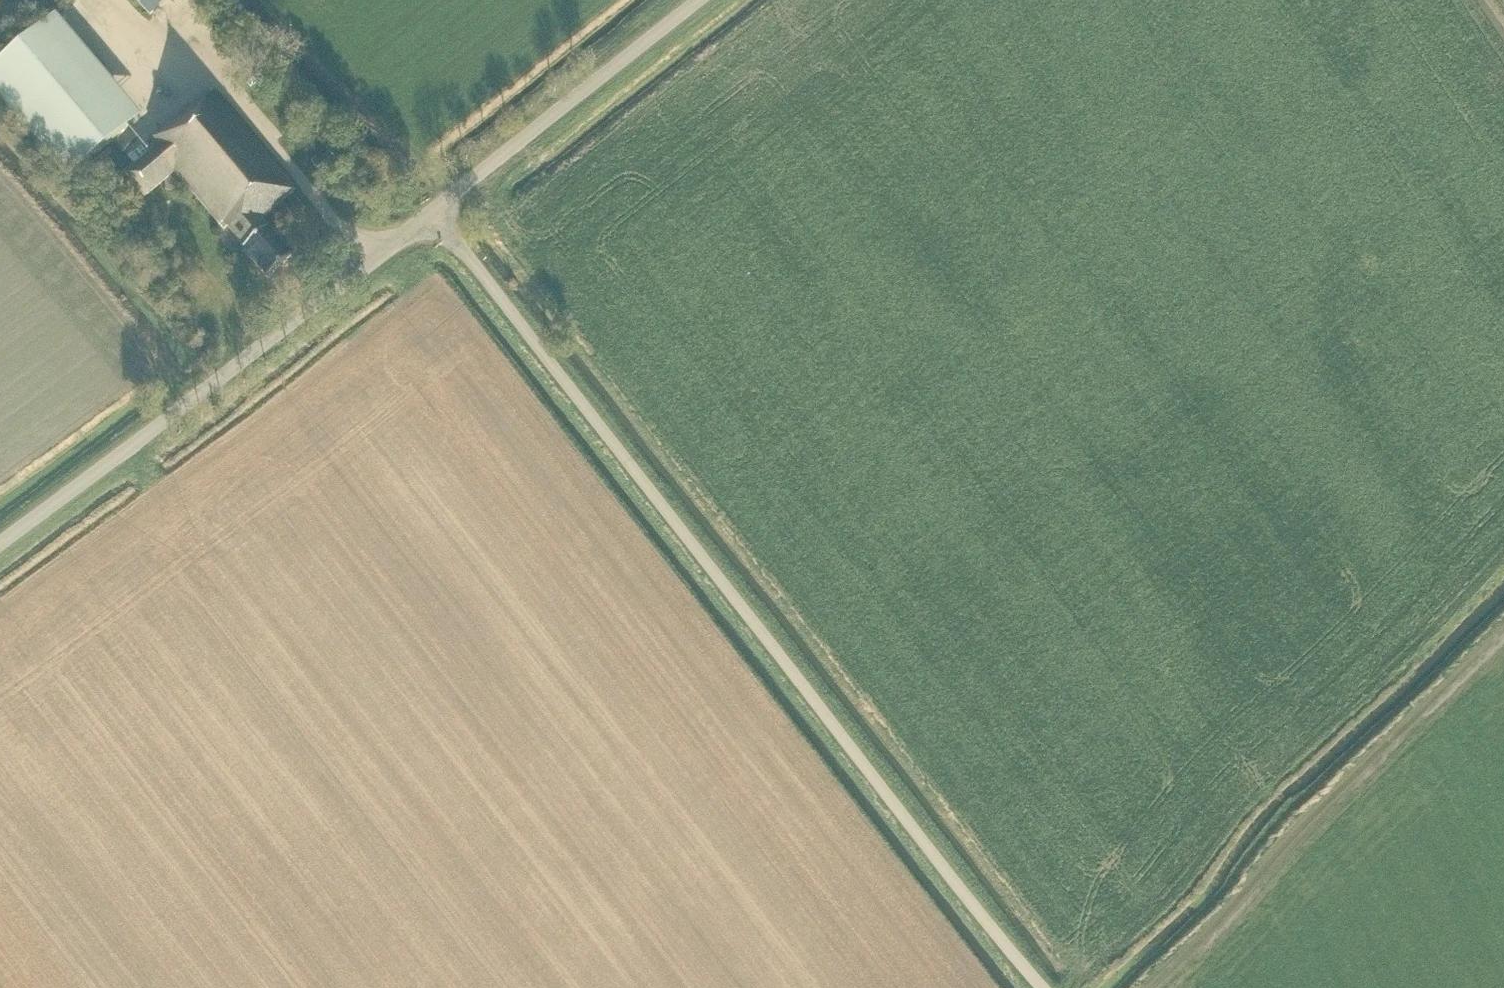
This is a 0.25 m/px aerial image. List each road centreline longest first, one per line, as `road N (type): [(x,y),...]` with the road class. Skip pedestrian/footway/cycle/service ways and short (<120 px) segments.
road 1 (unclassified): [(1033,987),(431,219)]
road 2 (unclassified): [(0,550),(431,219)]
road 3 (unclassified): [(431,219),(706,0)]

